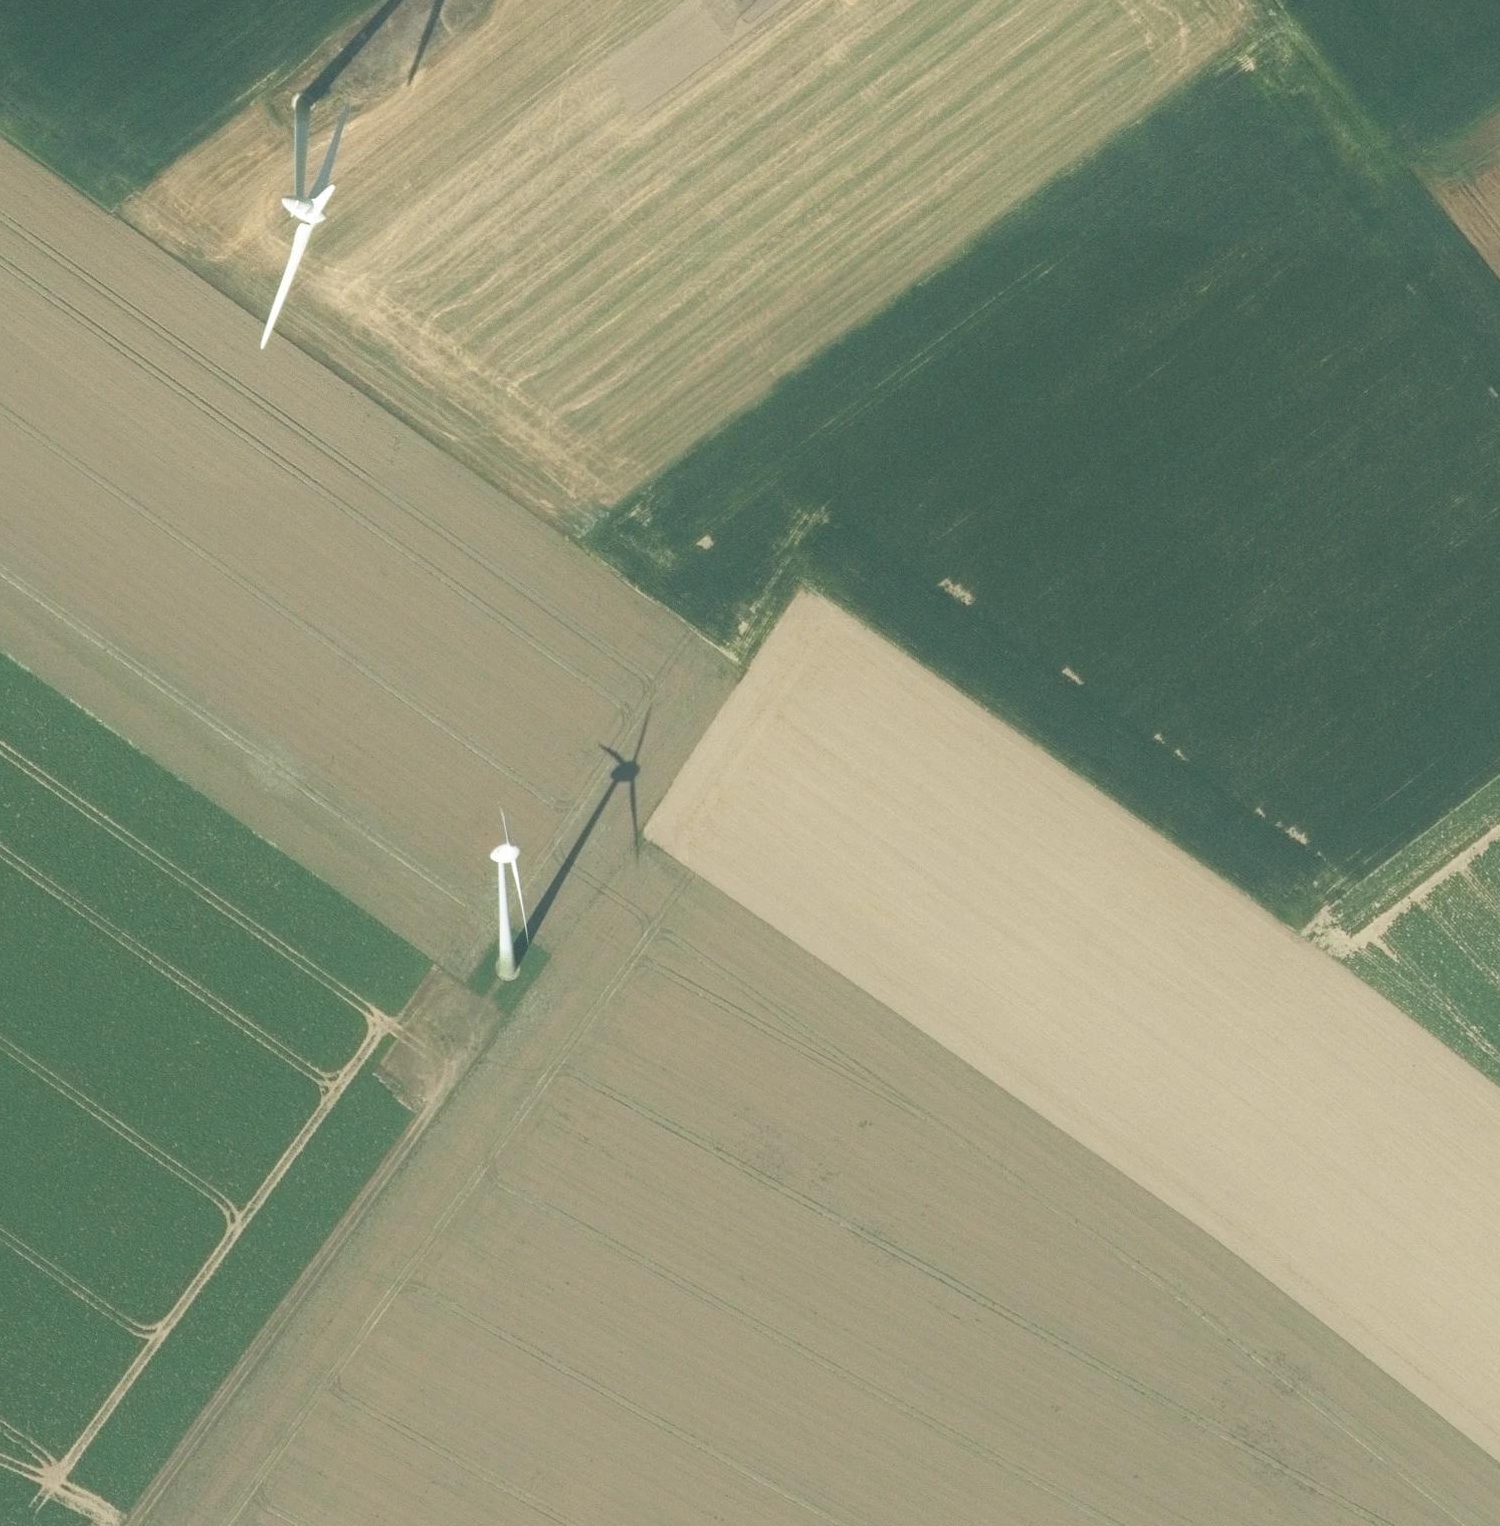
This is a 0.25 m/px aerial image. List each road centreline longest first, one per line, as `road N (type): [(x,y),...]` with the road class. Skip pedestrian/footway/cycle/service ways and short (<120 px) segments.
road 1 (track): [(509,1004),(128,1525)]

